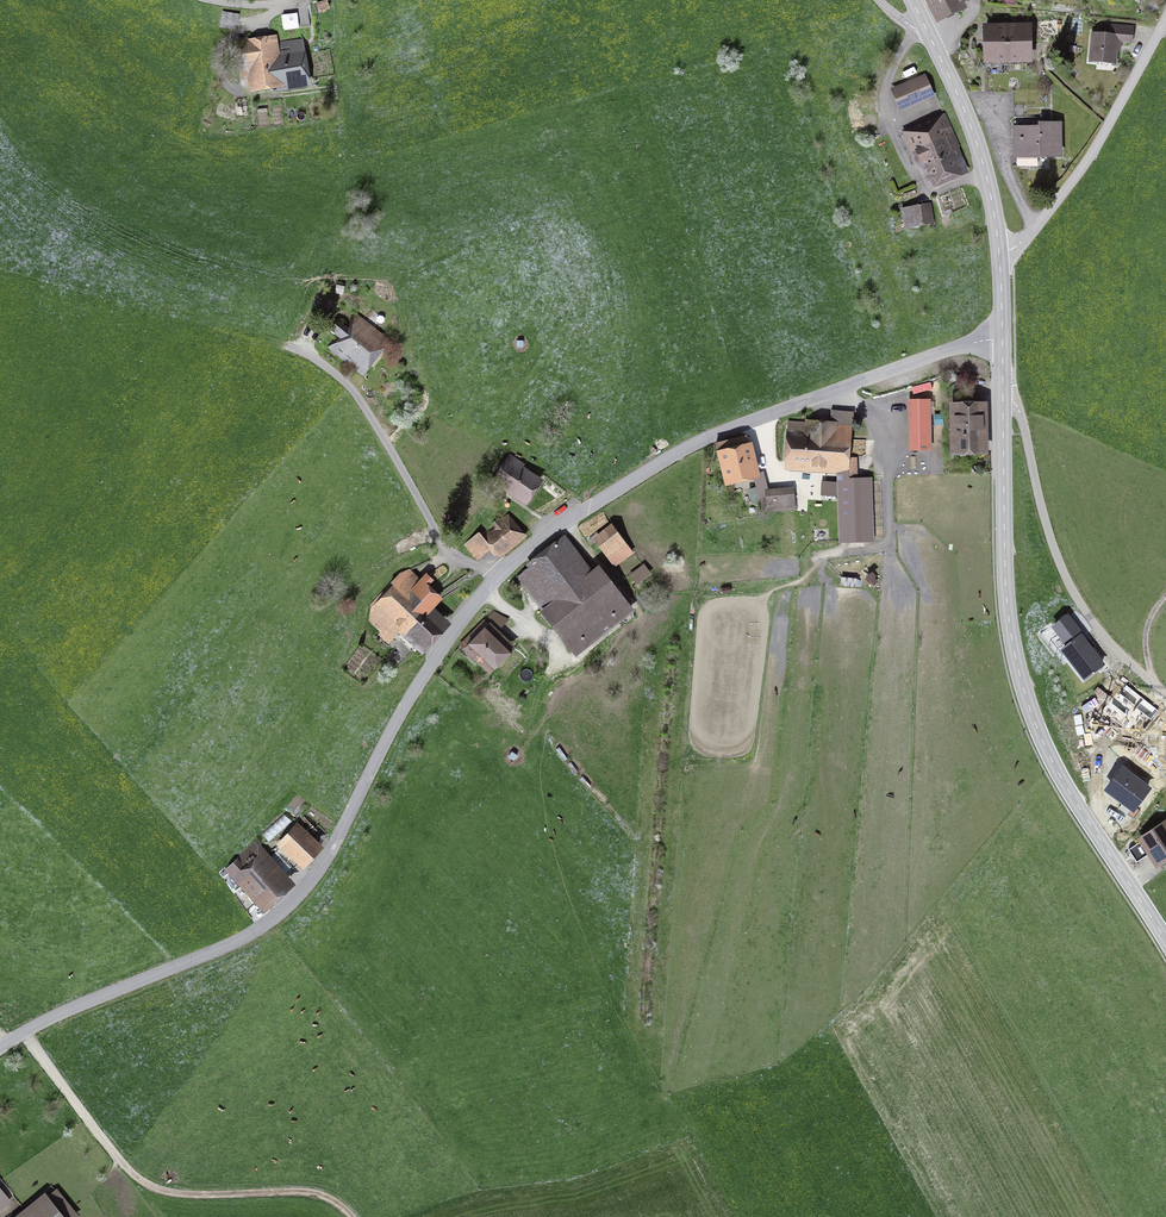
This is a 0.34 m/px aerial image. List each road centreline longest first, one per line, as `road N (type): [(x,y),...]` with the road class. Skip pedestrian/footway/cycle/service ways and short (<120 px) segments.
road 1 (unclassified): [(1002,339),(715,434),(548,533),(500,574),(446,641),(323,864),(283,910),(230,944),(82,1004),(0,1047)]
road 2 (tertiary): [(1165,940),(1060,777),(1022,684),(1007,598),(1003,399)]
road 3 (track): [(352,1216),(314,1193),(178,1194),(143,1182),(23,1032)]
road 4 (unclassified): [(1165,693),(1098,629),(1069,584),(1023,418),(1003,399)]
road 5 (track): [(288,347),(318,360),(358,396),(447,549),(500,574)]
road 6 (residential): [(1165,20),(1084,163),(1021,242),(999,253)]
road 7 (tertiary): [(999,253),(978,145),(913,0)]

